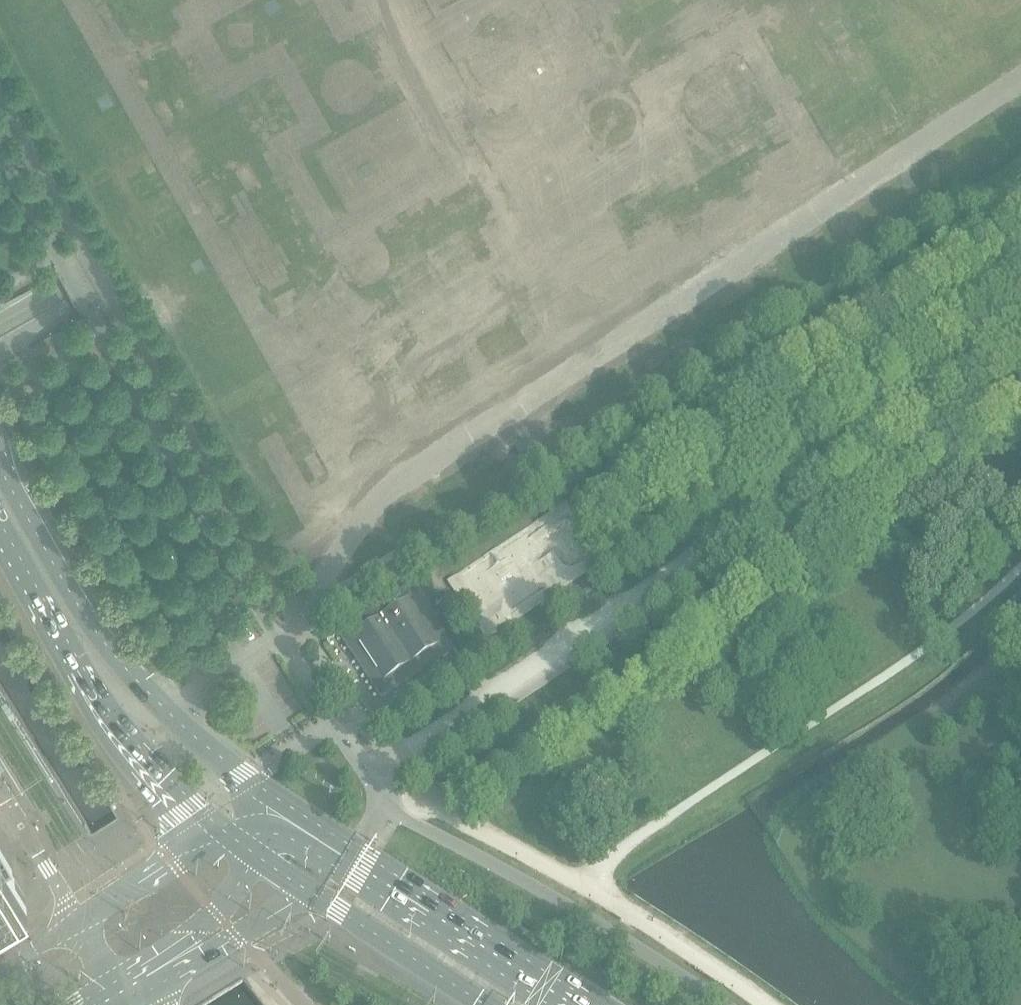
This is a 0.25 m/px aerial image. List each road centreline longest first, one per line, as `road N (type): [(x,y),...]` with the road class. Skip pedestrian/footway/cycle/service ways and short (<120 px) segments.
road 1 (primary): [(281,795),(174,711),(116,648),(0,461)]
road 2 (primary): [(0,527),(124,730),(223,834)]
road 3 (primary): [(599,1004),(281,795)]
road 4 (primary): [(264,865),(475,1004)]
road 5 (tertiary): [(126,982),(206,931),(264,865)]
road 6 (tertiary): [(223,834),(80,922)]
road 7 (residential): [(0,792),(80,922)]

